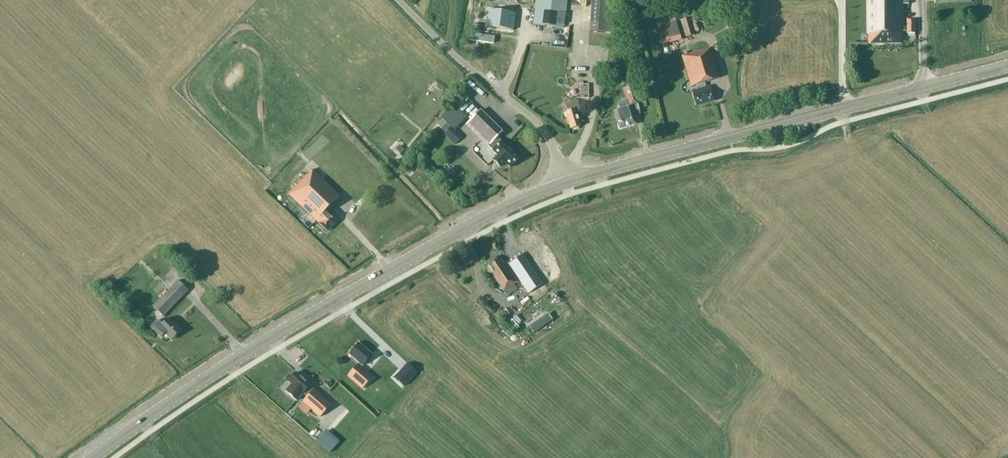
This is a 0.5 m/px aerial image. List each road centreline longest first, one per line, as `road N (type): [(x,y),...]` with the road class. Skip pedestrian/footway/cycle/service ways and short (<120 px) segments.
road 1 (tertiary): [(93,457),(276,334),(469,226),(565,183)]
road 2 (tertiary): [(565,183),(1007,66)]
road 3 (unclassified): [(565,183),(541,127),(398,0)]

